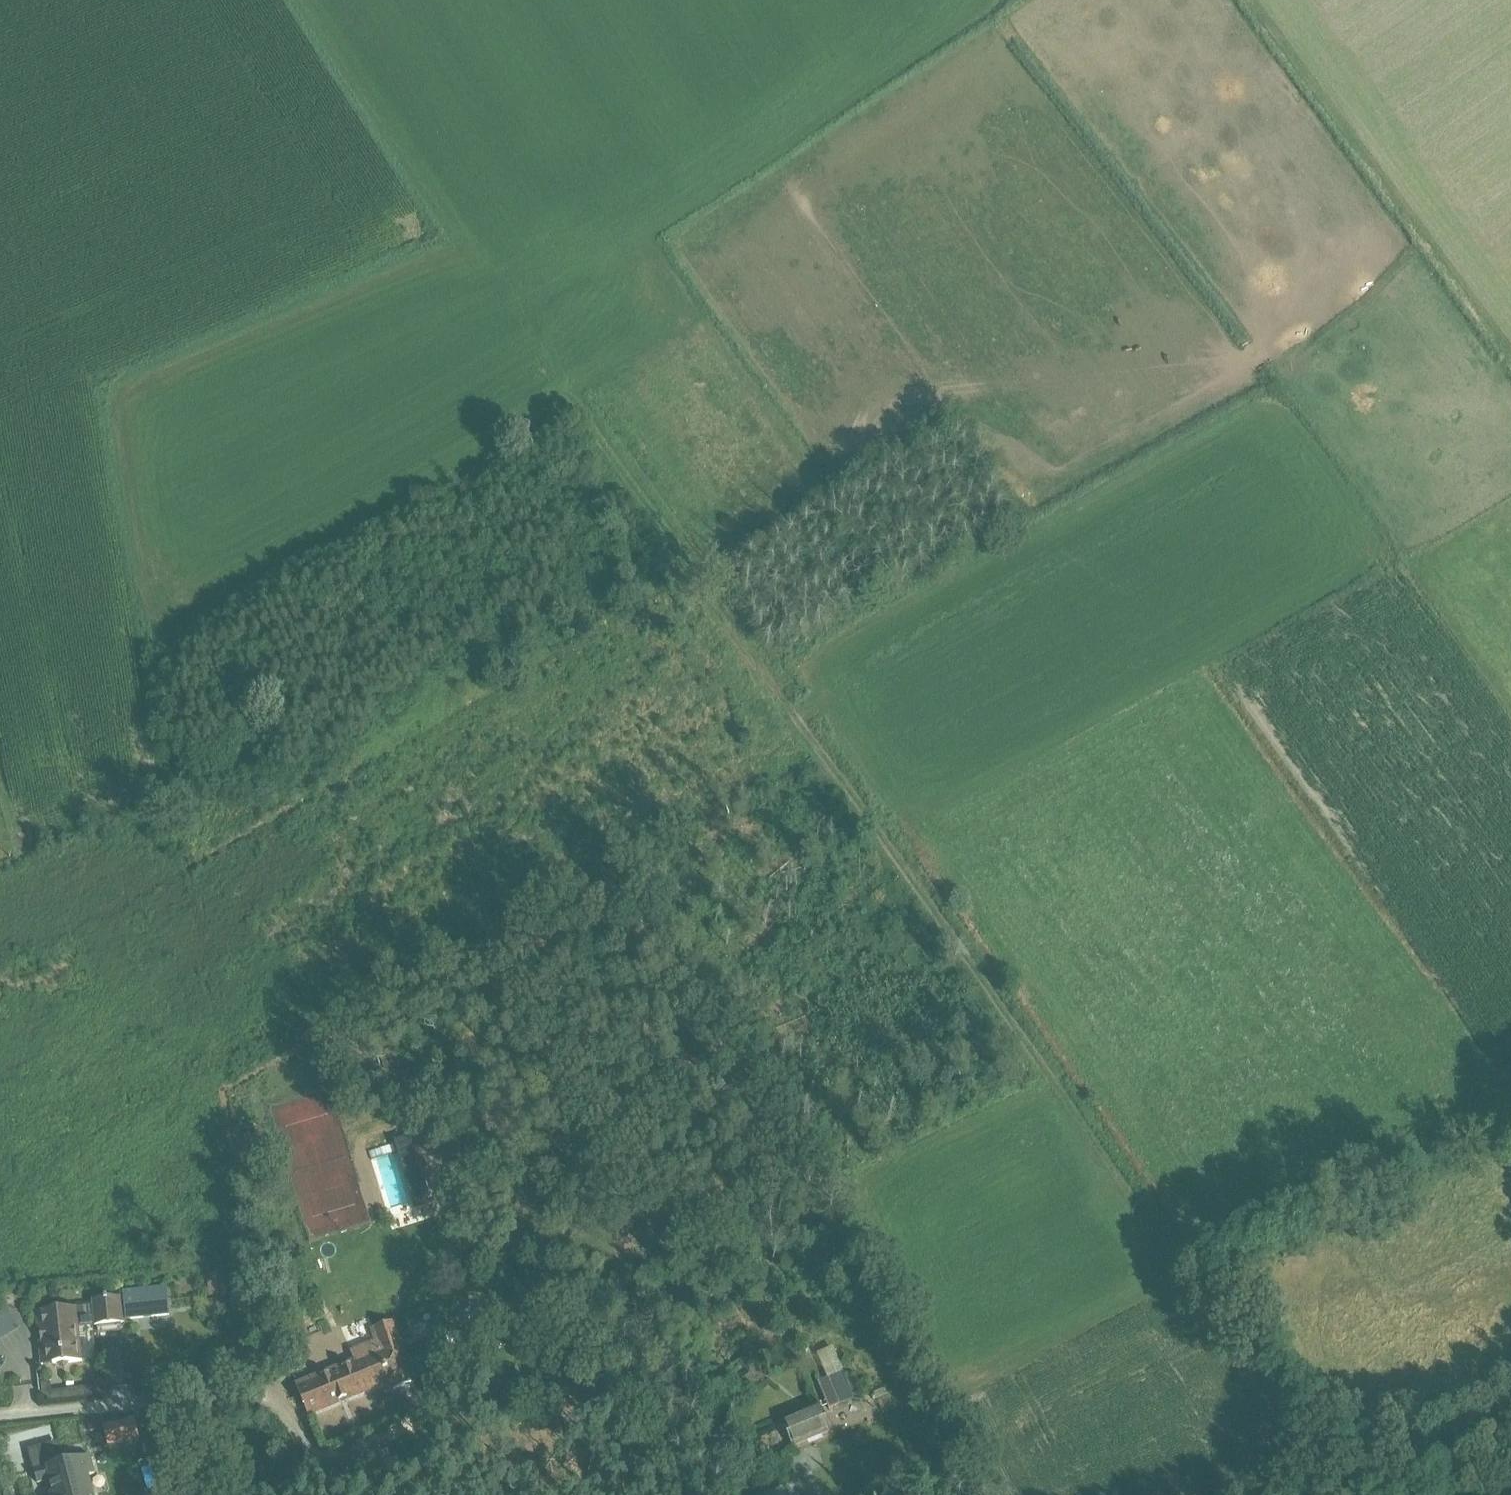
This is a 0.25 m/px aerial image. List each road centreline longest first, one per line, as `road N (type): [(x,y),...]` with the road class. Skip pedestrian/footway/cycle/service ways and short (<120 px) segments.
road 1 (track): [(714,596),(800,732),(1343,1494)]
road 2 (track): [(0,1422),(151,1404)]

